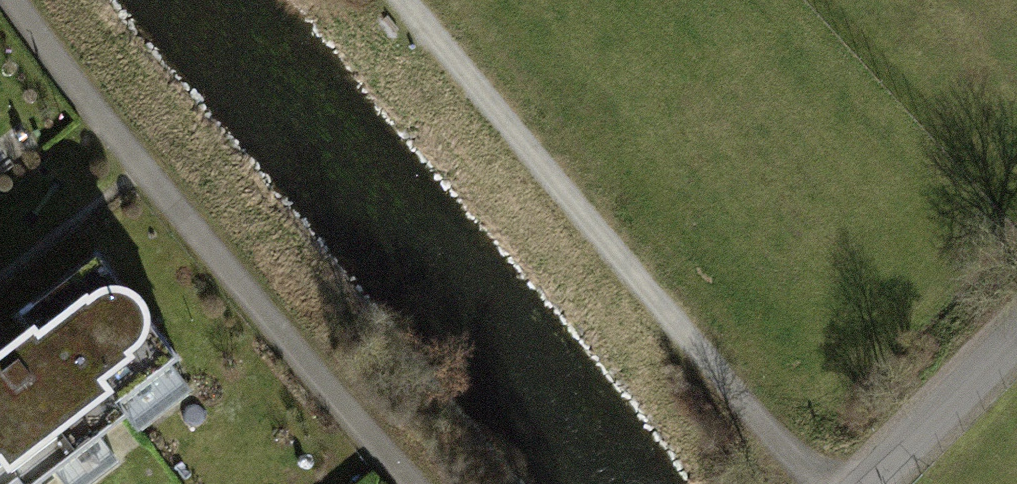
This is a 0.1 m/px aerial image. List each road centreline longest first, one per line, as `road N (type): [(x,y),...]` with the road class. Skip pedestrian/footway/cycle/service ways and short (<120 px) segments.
road 1 (track): [(822,483),(540,169),(404,0)]
road 2 (track): [(8,0),(415,483)]
road 3 (residential): [(1016,343),(876,483)]

